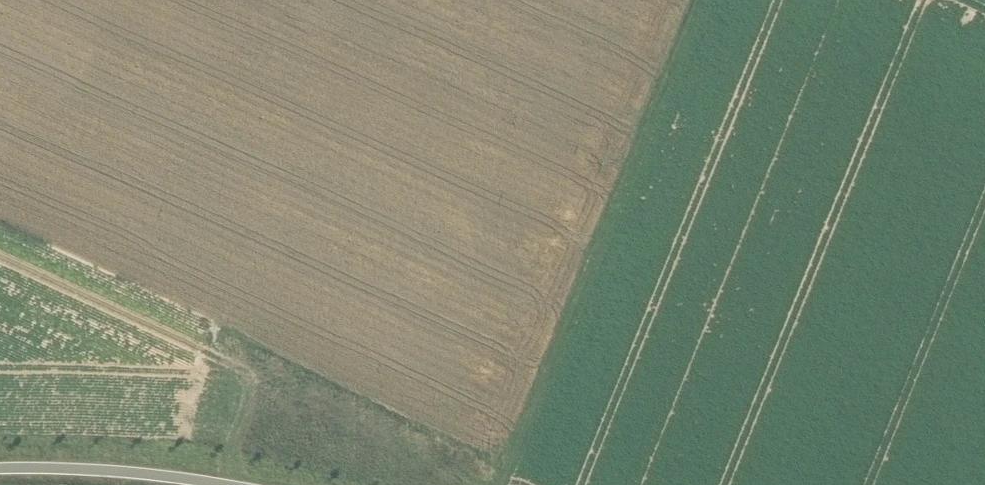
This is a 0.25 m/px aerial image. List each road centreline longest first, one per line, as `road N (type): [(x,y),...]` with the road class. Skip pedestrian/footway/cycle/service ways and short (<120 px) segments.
road 1 (track): [(502,484),(706,0)]

